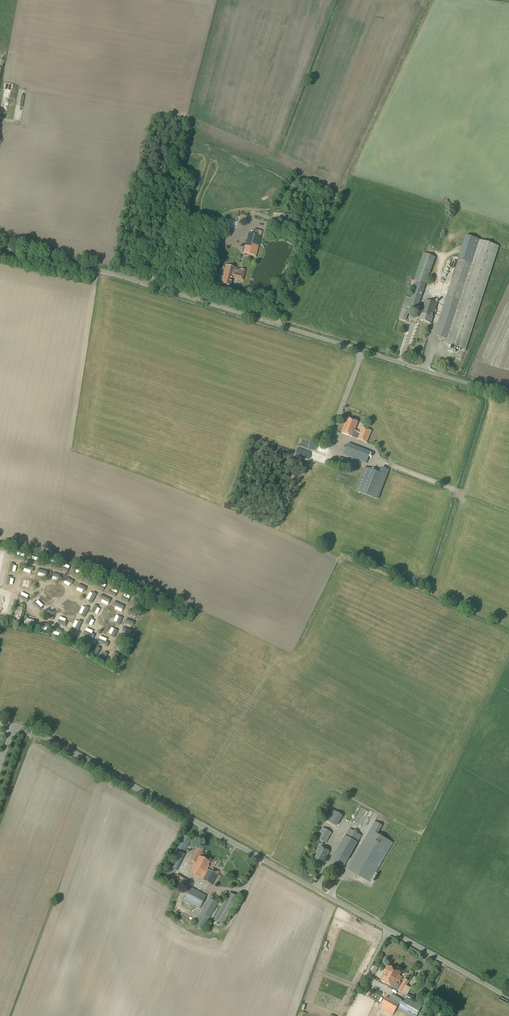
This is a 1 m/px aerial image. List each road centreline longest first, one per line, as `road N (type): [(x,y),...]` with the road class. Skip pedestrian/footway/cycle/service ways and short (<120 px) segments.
road 1 (unclassified): [(508,998),(47,739),(0,723)]
road 2 (unclassified): [(508,397),(110,274),(0,249)]

